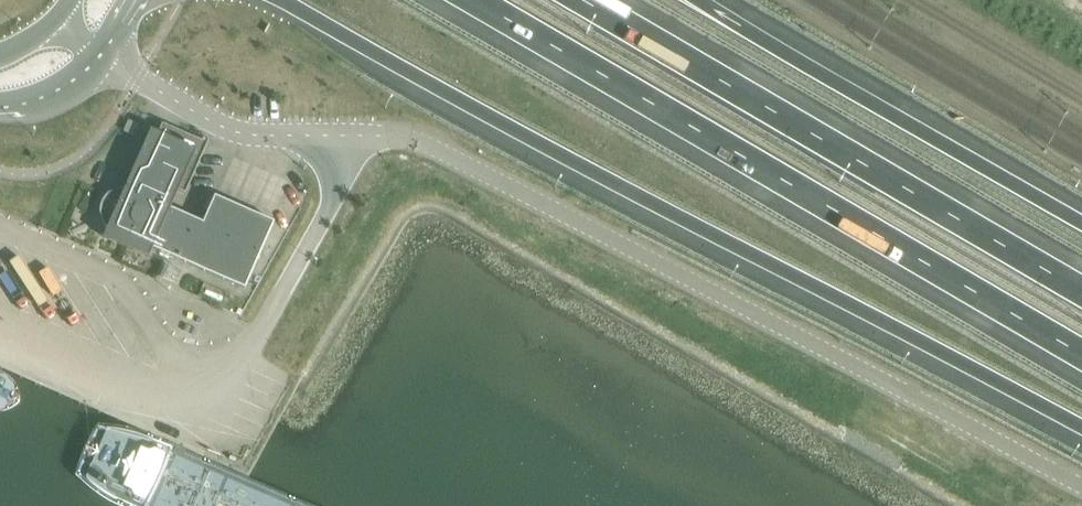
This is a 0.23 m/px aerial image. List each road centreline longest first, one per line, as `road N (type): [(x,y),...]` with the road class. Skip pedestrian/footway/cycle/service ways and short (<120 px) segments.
road 1 (unclassified): [(1081,486),(419,142),(224,128),(101,52)]
road 2 (motorway): [(282,0),(532,143),(1081,429)]
road 3 (motorway): [(466,0),(1081,356)]
road 4 (motorway): [(1081,293),(574,0)]
road 5 (motorway): [(1081,224),(699,0)]
road 6 (unclassified): [(0,111),(75,86),(101,52)]

